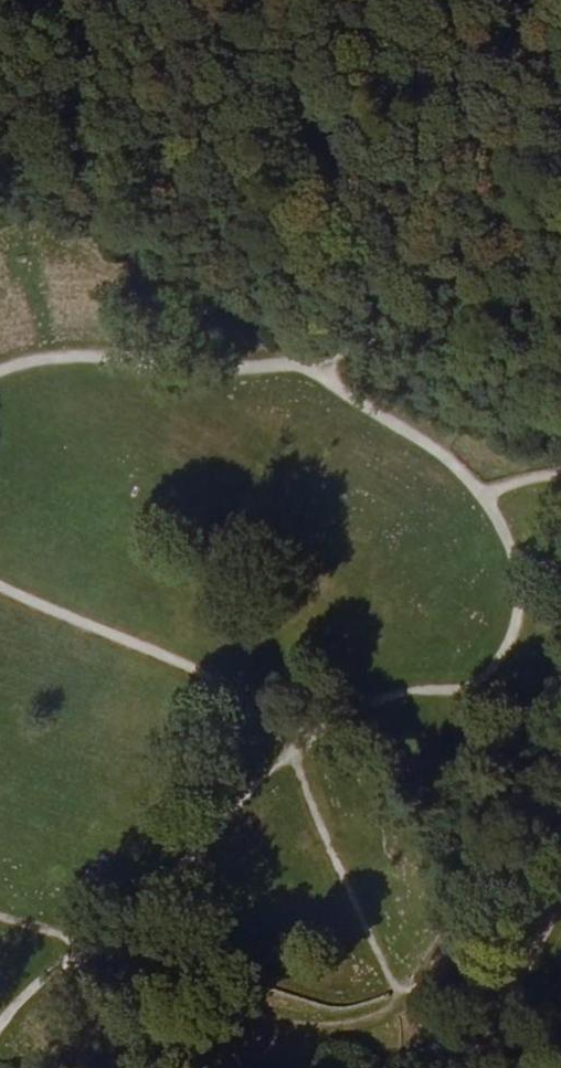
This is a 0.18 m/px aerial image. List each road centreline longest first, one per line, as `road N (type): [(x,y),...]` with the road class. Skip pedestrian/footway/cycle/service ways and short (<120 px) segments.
road 1 (unclassified): [(484,1067),(560,908)]

